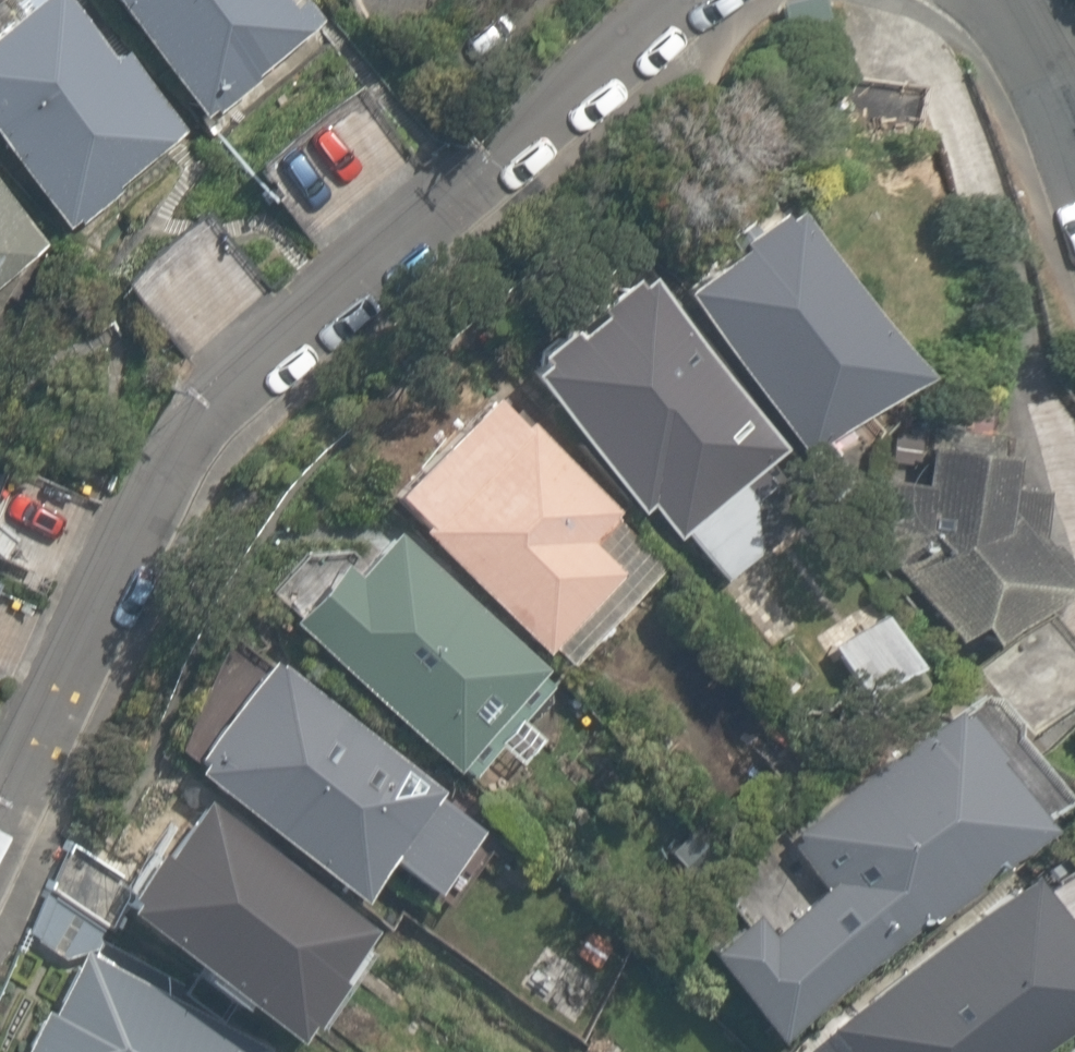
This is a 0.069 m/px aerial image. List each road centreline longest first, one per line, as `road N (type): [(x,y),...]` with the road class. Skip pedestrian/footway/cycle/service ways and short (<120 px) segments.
road 1 (residential): [(691,0),(227,374),(131,530),(0,808)]
road 2 (residential): [(1074,129),(1017,0)]

